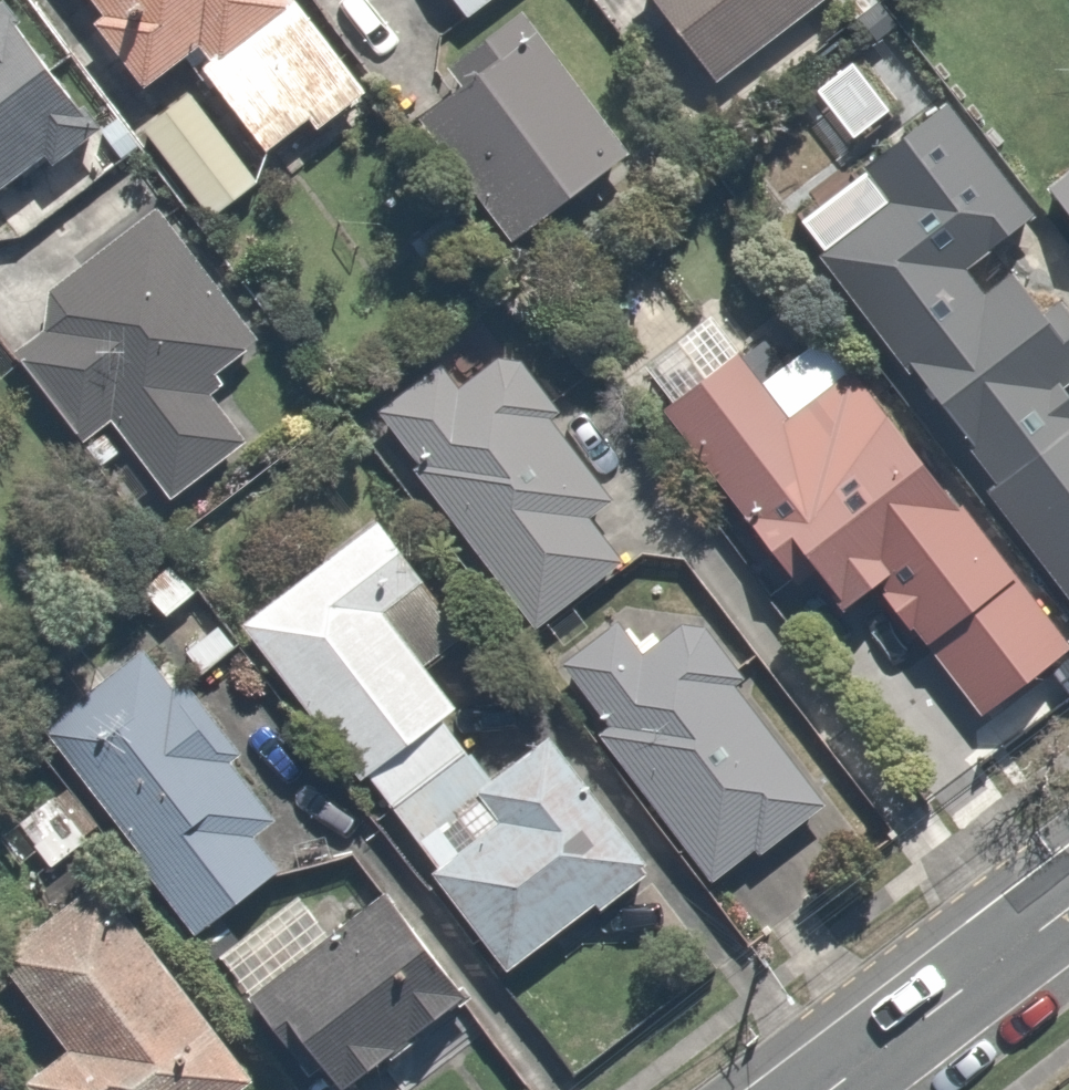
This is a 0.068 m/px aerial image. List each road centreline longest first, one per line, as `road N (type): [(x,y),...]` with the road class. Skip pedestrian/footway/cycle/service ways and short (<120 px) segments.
road 1 (secondary): [(829,1089),(1068,907)]

